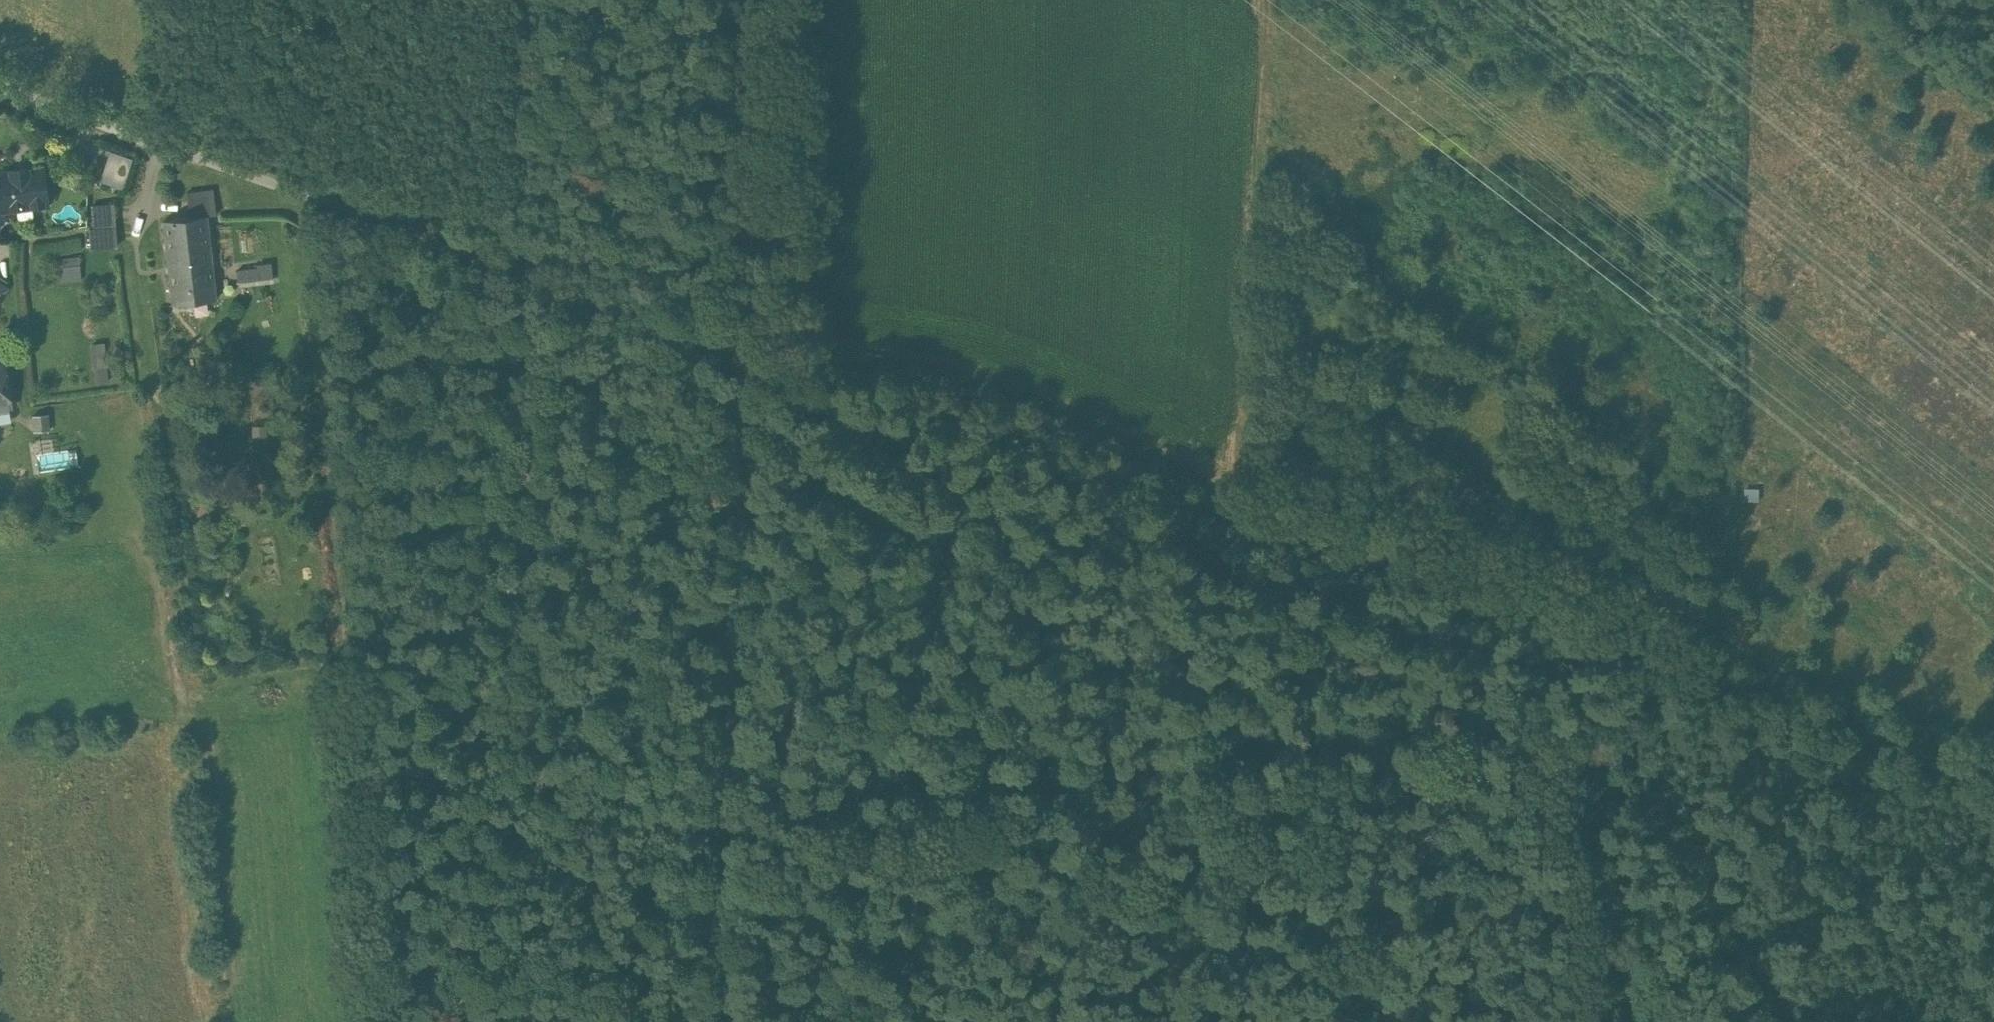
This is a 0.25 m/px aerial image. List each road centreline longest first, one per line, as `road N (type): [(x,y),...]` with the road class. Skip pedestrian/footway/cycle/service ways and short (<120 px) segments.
road 1 (track): [(1993,759),(1480,600),(1284,518),(1134,439),(927,363),(745,347)]
road 2 (unclassified): [(0,84),(745,347)]
road 3 (track): [(745,347),(714,1021)]
road 4 (track): [(748,0),(745,347)]

